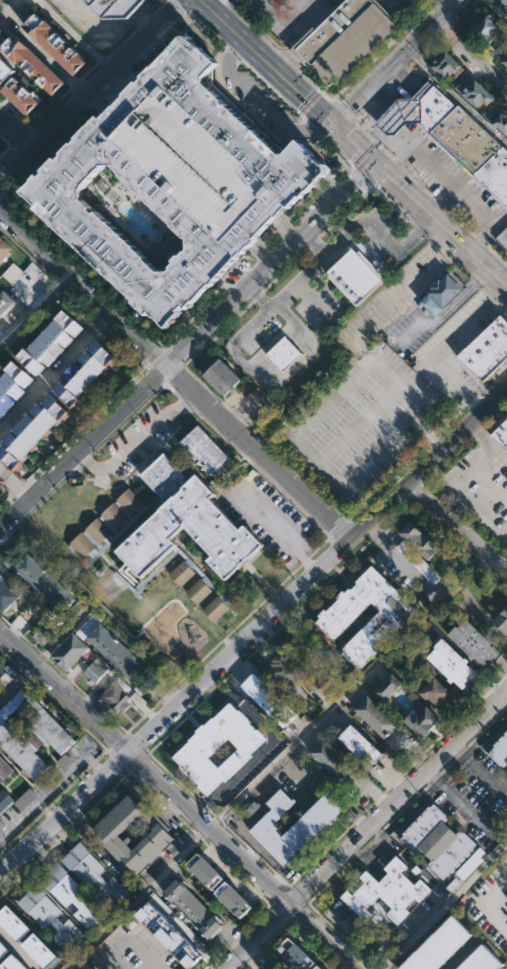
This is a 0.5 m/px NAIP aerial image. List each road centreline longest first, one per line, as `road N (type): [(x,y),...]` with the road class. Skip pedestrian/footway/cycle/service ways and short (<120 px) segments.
road 1 (secondary): [(241,40),(506,286)]
road 2 (residential): [(351,536),(128,752)]
road 3 (residential): [(292,904),(506,690)]
road 4 (residential): [(164,366),(373,162)]
road 5 (residential): [(0,176),(182,0)]
road 6 (residential): [(164,366),(351,536)]
road 7 (residential): [(0,527),(164,366)]
road 8 (residential): [(0,211),(164,366)]
road 9 (residential): [(292,904),(128,752)]
road 10 (residential): [(506,385),(351,536)]
road 11 (residential): [(128,752),(0,876)]
road 12 (residential): [(334,126),(459,0)]
road 13 (residential): [(128,752),(0,633)]
road 14 (residential): [(506,567),(409,480)]

